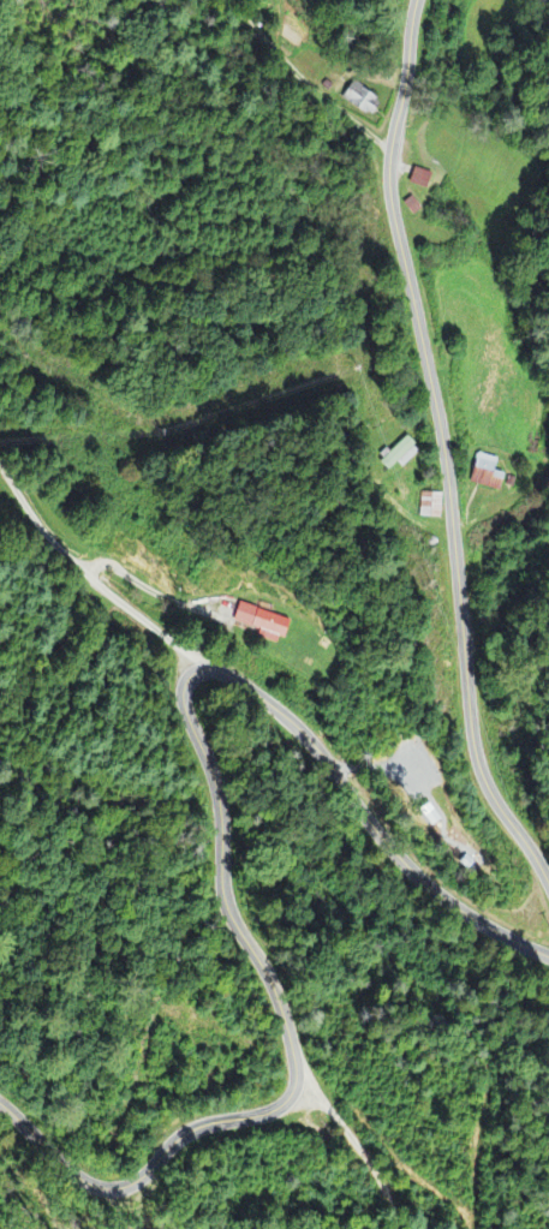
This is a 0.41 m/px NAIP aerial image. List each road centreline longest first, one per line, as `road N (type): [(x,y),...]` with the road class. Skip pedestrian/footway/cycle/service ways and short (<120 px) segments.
road 1 (residential): [(548,956),(450,905),(366,822),(296,726),(226,673),(199,670),(184,685),(184,706),(217,793),(223,902),(278,996),(292,1044),(292,1091),(265,1115),(197,1128),(142,1179),(111,1191),(89,1188),(70,1174),(0,1101)]
road 2 (residential): [(548,885),(485,782),(466,699),(446,463),(389,189),(415,0)]
road 3 (residential): [(199,670),(46,536),(0,469)]
road 4 (residential): [(389,156),(352,91),(274,0)]

